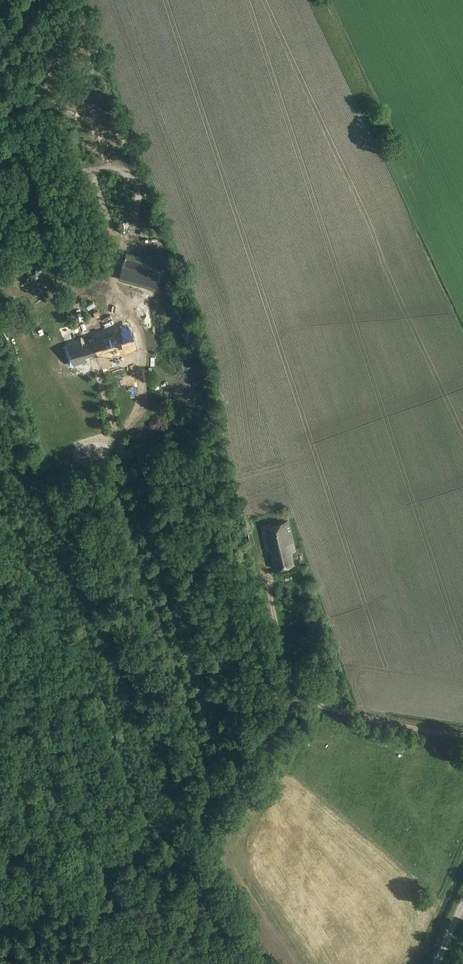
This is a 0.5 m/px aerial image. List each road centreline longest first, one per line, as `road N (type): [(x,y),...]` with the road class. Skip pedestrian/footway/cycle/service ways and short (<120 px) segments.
road 1 (track): [(0,66),(70,286),(95,288),(117,303),(139,336),(141,403),(117,437),(195,680),(217,700),(297,700)]
road 2 (track): [(135,963),(162,940),(187,892),(202,824),(297,700)]
road 3 (track): [(202,824),(129,860),(83,868),(64,853),(0,734)]
road 4 (track): [(297,700),(462,734)]

